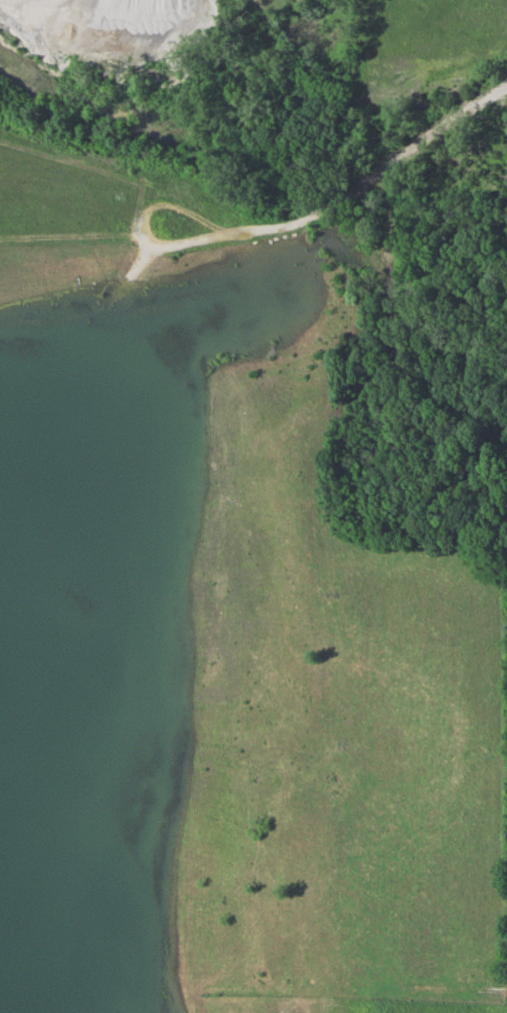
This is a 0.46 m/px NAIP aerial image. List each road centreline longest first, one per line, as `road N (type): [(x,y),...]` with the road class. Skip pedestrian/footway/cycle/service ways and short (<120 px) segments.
road 1 (residential): [(506,998),(0,999)]

